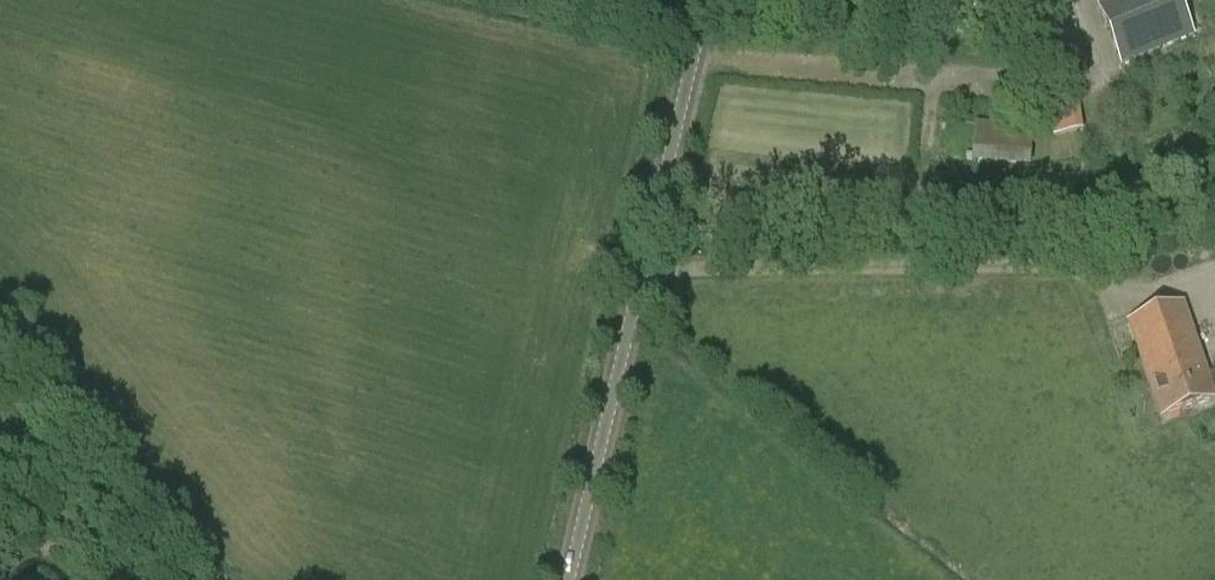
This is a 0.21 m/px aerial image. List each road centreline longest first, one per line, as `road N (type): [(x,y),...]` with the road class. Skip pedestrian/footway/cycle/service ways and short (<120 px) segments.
road 1 (unclassified): [(572,579),(708,0)]
road 2 (track): [(213,579),(0,328)]

